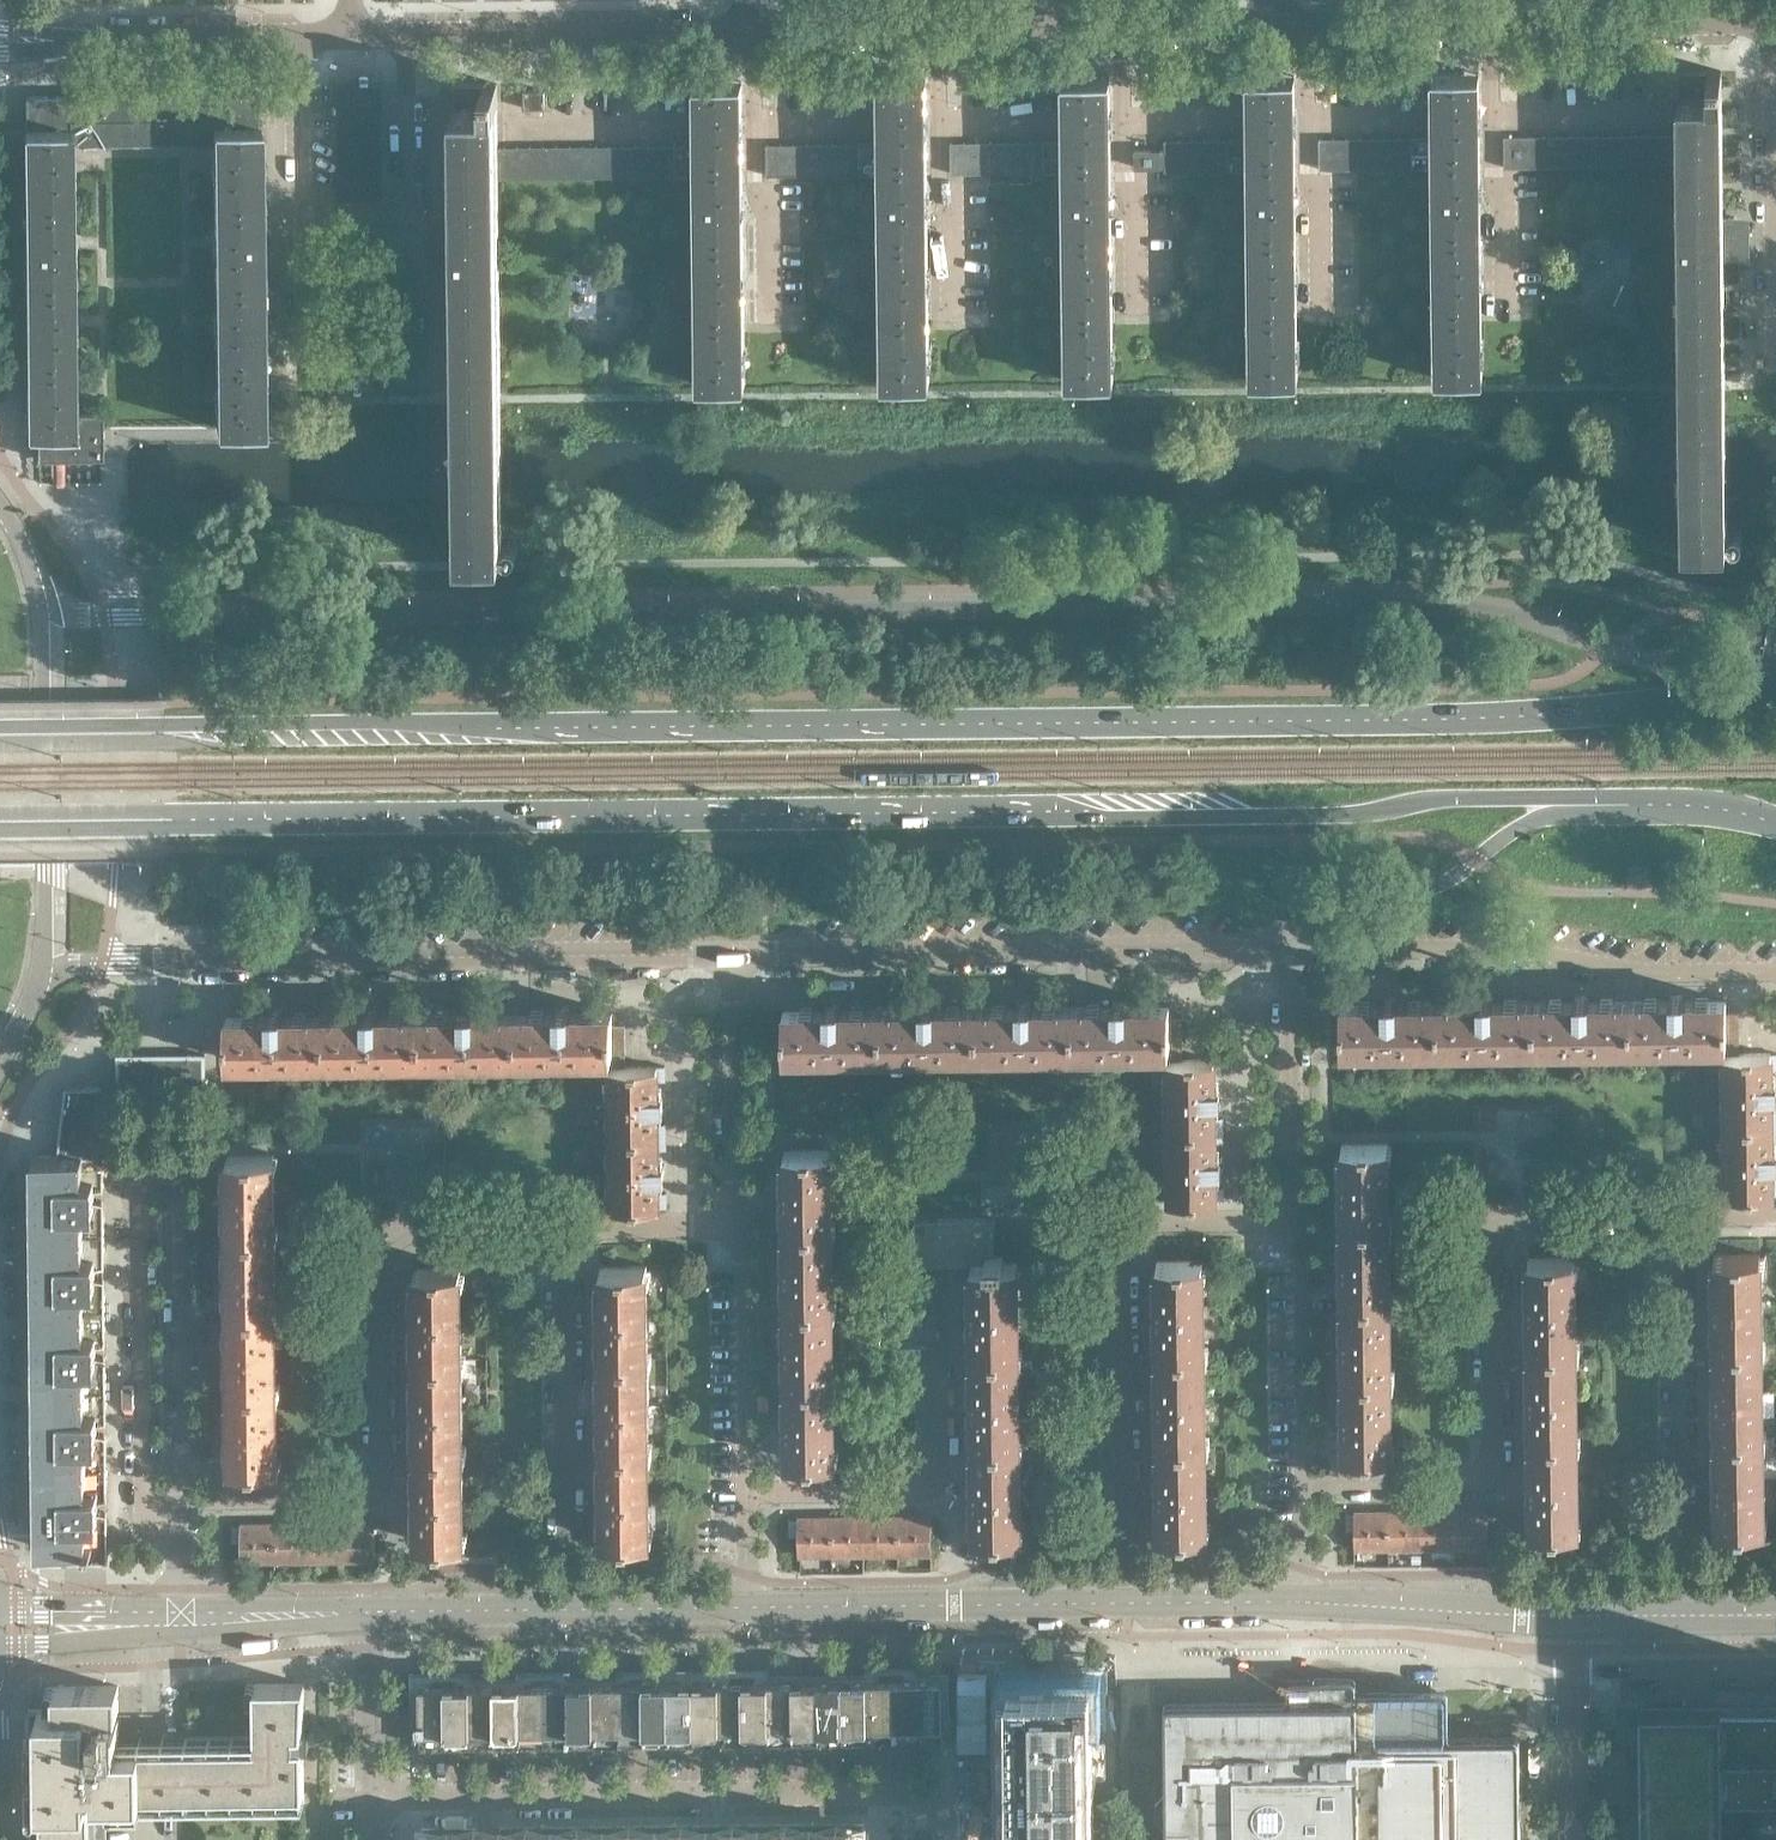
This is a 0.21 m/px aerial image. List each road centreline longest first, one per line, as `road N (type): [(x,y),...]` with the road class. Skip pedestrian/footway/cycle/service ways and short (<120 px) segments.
road 1 (secondary): [(1775,688),(1480,717),(0,726)]
road 2 (secondary): [(1775,684),(1643,657),(1474,603),(102,616),(57,603),(33,578)]
road 3 (secondary): [(0,828),(1058,810),(1110,817),(1341,814),(1459,796),(1630,804)]
road 4 (residential): [(400,38),(398,363),(297,362),(297,39)]
road 5 (secondary): [(36,986),(79,963),(139,959),(733,952)]
road 6 (residential): [(562,1229),(383,1230),(381,1494),(179,1502)]
road 7 (residential): [(1678,1217),(1517,1218),(1502,1227),(1492,1244),(1488,1479),(1457,1488),(1302,1484)]
road 8 (residential): [(370,1800),(936,1792),(937,1839)]
road 9 (residential): [(1125,1609),(1123,1224),(1299,1220)]
road 10 (secondary): [(733,952),(1225,947),(1272,932)]
road 11 (unclassified): [(1288,949),(1531,944),(1619,967),(1775,967)]
road 12 (secondary): [(36,986),(44,913),(33,578)]
road 13 (residential): [(1684,1614),(1678,1217)]
road 14 (residential): [(748,1487),(928,1487),(927,1274)]
road 15 (secondary): [(1272,932),(1447,880),(1538,817),(1630,804)]
road 16 (residential): [(564,1609),(562,1229)]
road 17 (tertiary): [(749,1609),(1125,1609)]
road 18 (unclassified): [(179,1502),(181,1192),(172,1174),(152,1174),(141,1196)]
road 19 (unclassified): [(141,1196),(143,1502),(179,1502)]
road 20 (tertiary): [(297,39),(0,40)]
road 21 (tertiary): [(1775,21),(1495,25)]
road 22 (residential): [(742,1227),(733,952)]
road 23 (residential): [(1299,1220),(1288,949)]
road 24 (tertiary): [(1304,1607),(1575,1613)]
road 25 (residential): [(1302,1484),(1299,1220)]
road 26 (residential): [(748,1487),(742,1227)]
road 27 (residential): [(681,123),(515,126),(513,37)]
road 28 (tertiary): [(749,33),(513,37)]
road 29 (residential): [(1496,318),(1494,117)]
road 30 (tertiary): [(364,1611),(564,1609)]
road 31 (residential): [(1318,315),(1308,117)]
road 32 (residential): [(1137,314),(1123,121)]
road 33 (residential): [(1578,1839),(1575,1647)]
road 34 (residential): [(370,1800),(364,1611)]
road 35 (tertiary): [(938,32),(749,33)]
road 36 (residential): [(767,310),(763,192),(750,124)]
road 37 (tertiary): [(1495,25),(1310,27)]
road 38 (tertiary): [(564,1609),(749,1609)]
road 39 (tertiary): [(180,1618),(364,1611)]
road 40 (residential): [(944,304),(938,121)]
road 41 (tertiary): [(0,1624),(180,1618)]
road 42 (residential): [(742,1227),(562,1229)]
road 43 (tertiary): [(1125,1609),(1304,1607)]
road 44 (tertiary): [(1114,29),(938,32)]
road 45 (residential): [(1494,117),(1668,114)]
road 46 (tertiary): [(1262,28),(1114,29)]
road 47 (secondary): [(1630,804),(1704,806),(1775,822)]
road 48 (residential): [(1304,1607),(1302,1484)]
road 49 (residential): [(749,1609),(748,1487)]

